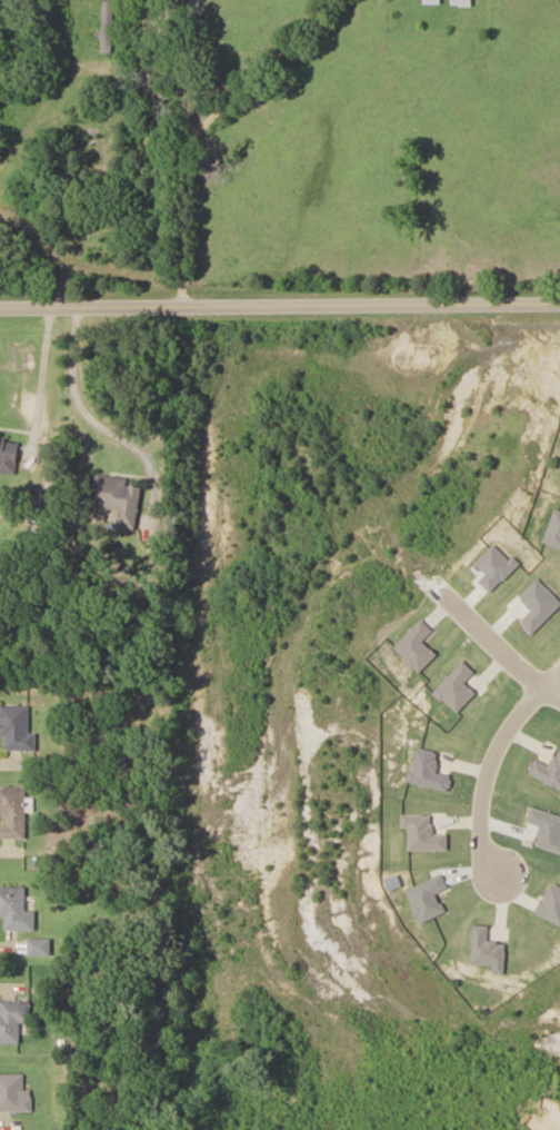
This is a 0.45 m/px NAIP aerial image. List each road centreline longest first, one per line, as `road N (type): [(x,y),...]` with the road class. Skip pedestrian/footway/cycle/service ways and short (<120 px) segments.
road 1 (residential): [(0,306),(559,304)]
road 2 (residential): [(496,875),(480,821),(492,750),(522,700),(559,660)]
road 3 (residential): [(559,686),(437,582)]

